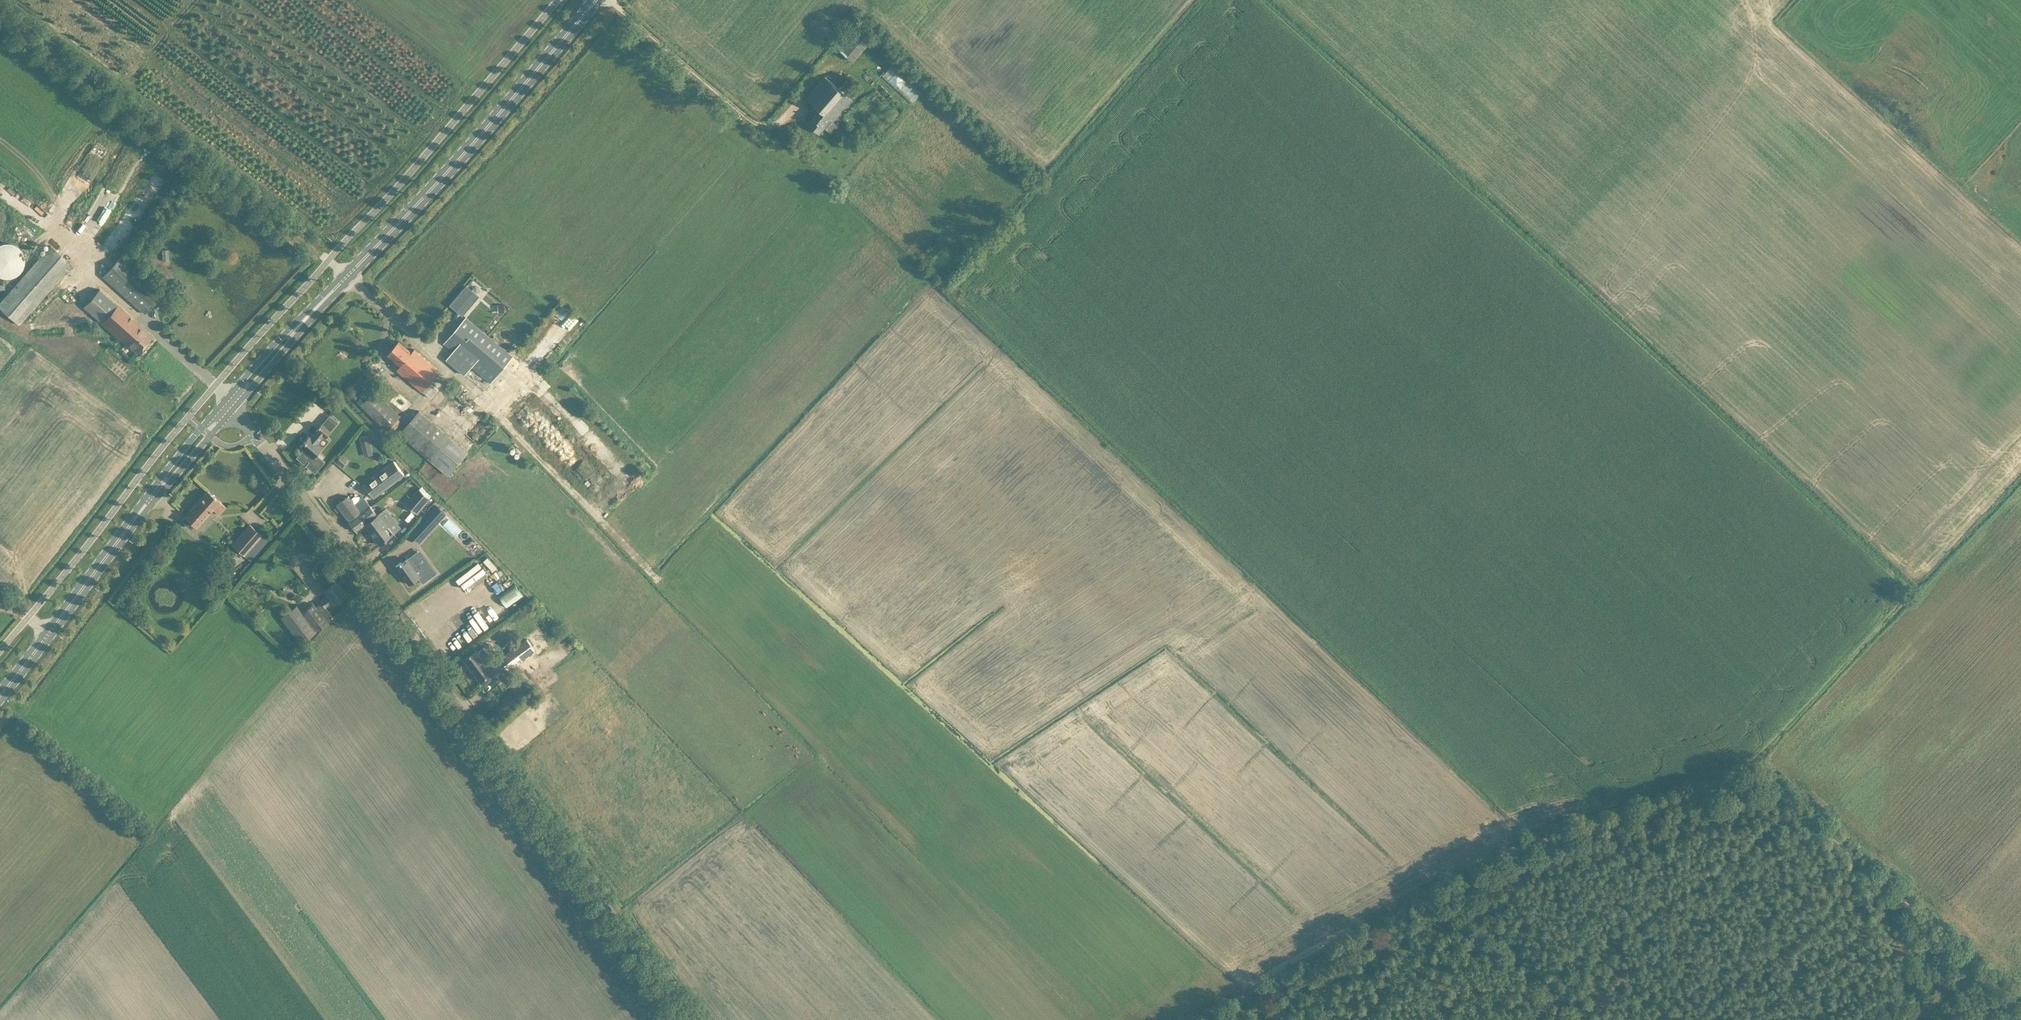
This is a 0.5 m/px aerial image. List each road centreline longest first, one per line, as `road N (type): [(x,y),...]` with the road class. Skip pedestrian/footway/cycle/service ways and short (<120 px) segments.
road 1 (track): [(2020,1006),(1762,766),(1466,863),(1185,1019)]
road 2 (unclassified): [(694,1019),(235,406)]
road 3 (track): [(0,14),(329,259)]
road 4 (primary): [(596,0),(347,274)]
road 5 (primary): [(0,695),(122,536)]
road 6 (primary): [(227,396),(122,536)]
road 7 (primary): [(235,406),(347,274)]
road 8 (primary): [(122,536),(235,406)]
road 9 (primary): [(347,274),(227,396)]
road 10 (track): [(1842,1019),(1948,939)]

